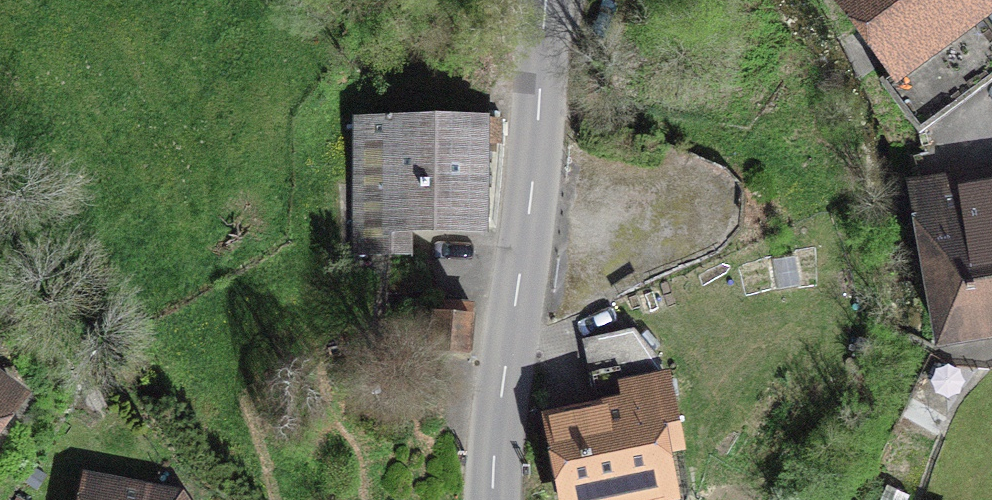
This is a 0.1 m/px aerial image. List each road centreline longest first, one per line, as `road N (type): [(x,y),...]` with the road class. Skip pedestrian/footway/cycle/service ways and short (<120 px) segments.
road 1 (tertiary): [(545,0),(531,198),(495,428),(492,499)]

